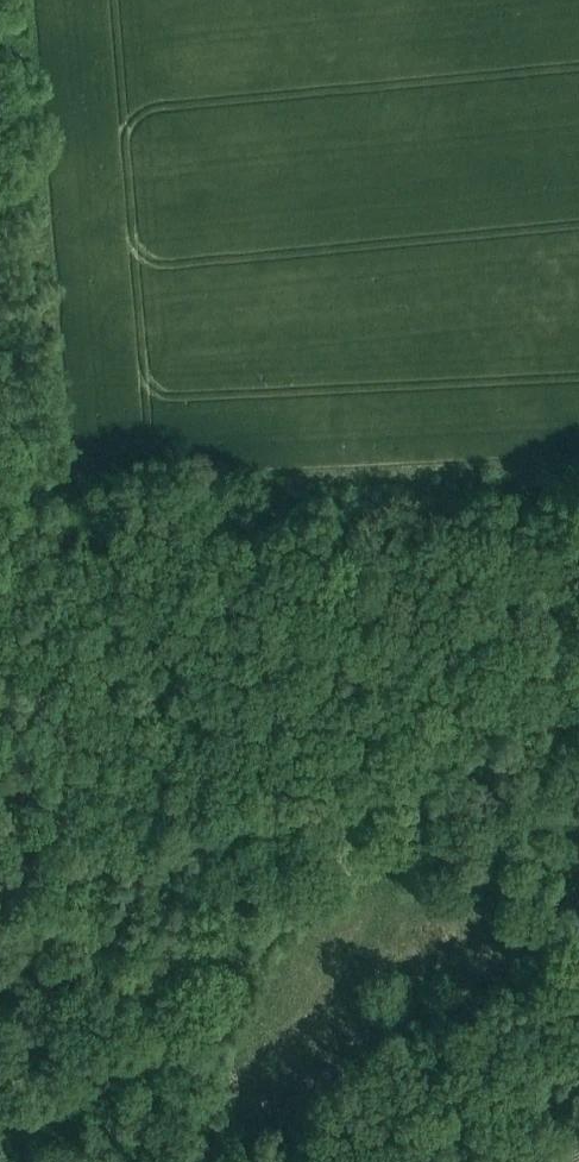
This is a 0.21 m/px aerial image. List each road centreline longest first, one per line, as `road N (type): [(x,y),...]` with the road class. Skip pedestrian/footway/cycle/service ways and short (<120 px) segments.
road 1 (track): [(0,1031),(46,1161)]

